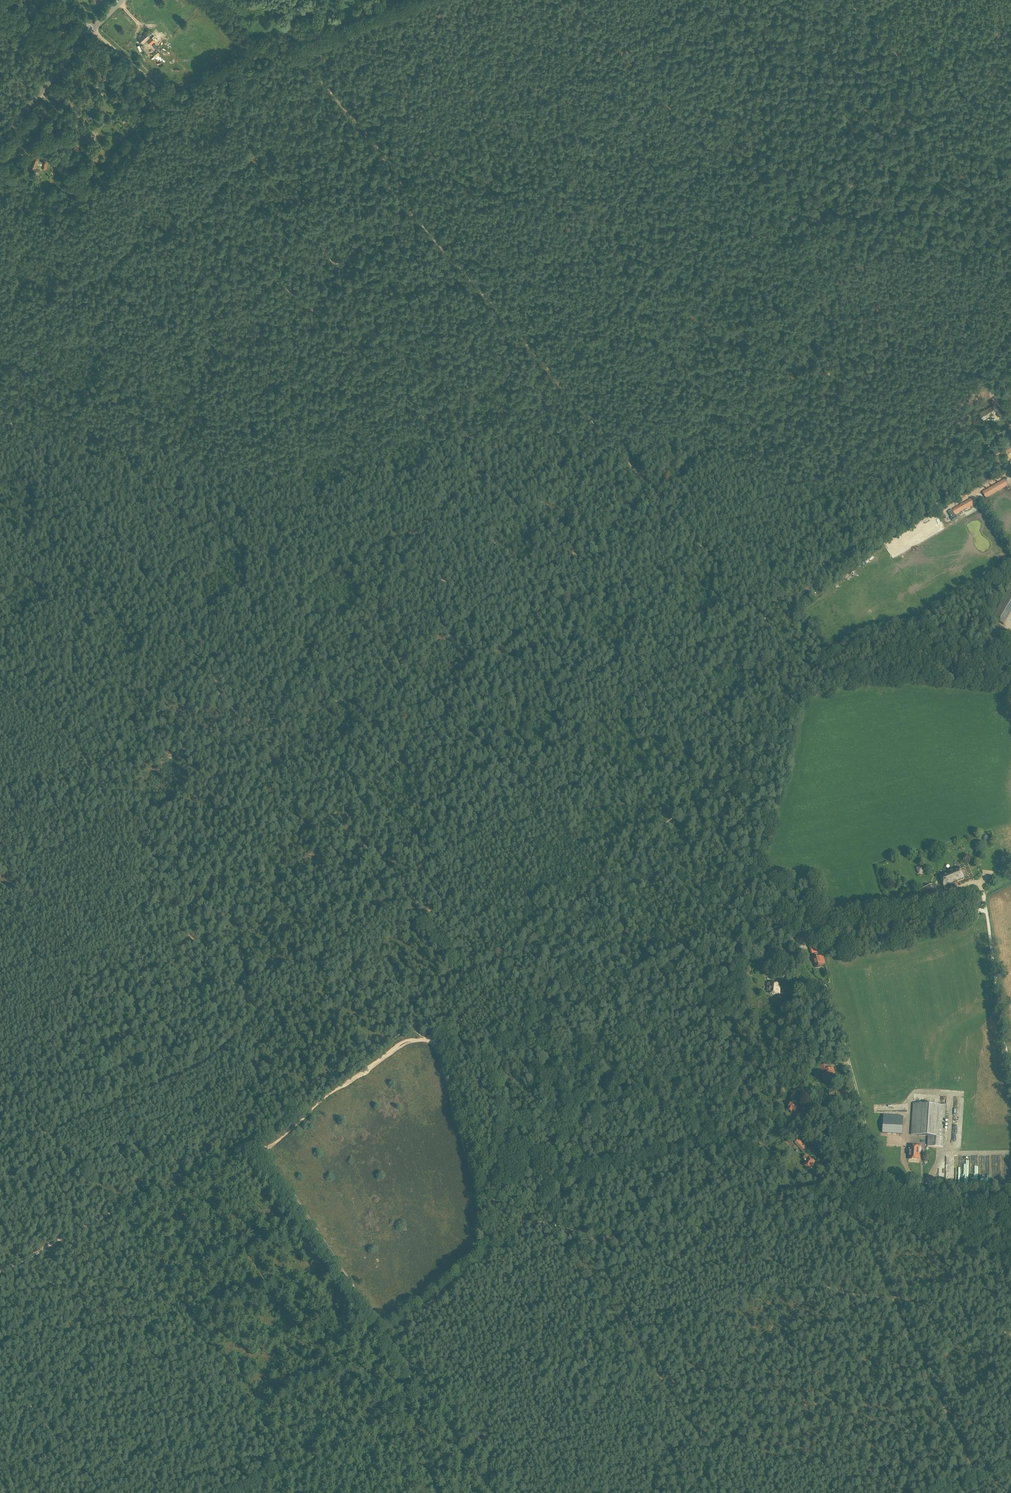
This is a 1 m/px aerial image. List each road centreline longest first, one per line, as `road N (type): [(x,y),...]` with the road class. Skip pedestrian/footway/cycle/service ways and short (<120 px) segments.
road 1 (track): [(496,980),(531,940),(793,717),(809,672),(764,616)]
road 2 (track): [(442,251),(764,616)]
road 3 (track): [(733,894),(786,925),(925,902),(978,883),(1010,1072)]
road 4 (track): [(524,947),(610,918),(733,894),(759,871),(772,734)]
road 5 (track): [(408,1492),(195,1174)]
road 6 (track): [(43,1131),(196,1066),(256,1014),(196,940)]
road 7 (unclassified): [(1010,1201),(882,1184),(835,1009)]
road 8 (track): [(764,616),(542,758),(519,789)]
road 9 (track): [(1010,464),(1003,477),(983,488),(974,481),(764,616)]
road 10 (track): [(445,1041),(403,1042),(268,1147),(249,1146),(195,1174)]
road 11 (track): [(195,1492),(31,1255)]
road 12 (track): [(805,687),(822,682),(838,649),(919,624),(1010,572)]
road 13 (track): [(473,1267),(483,1198),(433,1040)]
road 14 (track): [(196,940),(120,797),(101,785),(77,740)]
road 15 (track): [(845,1212),(644,1109)]
road 16 (track): [(92,29),(170,89),(289,45)]
road 17 (track): [(342,818),(184,658)]
road 18 (track): [(487,966),(342,818)]
road 19 (track): [(644,1109),(590,1117),(569,1152),(566,1187),(525,1221)]
road 20 (track): [(845,1212),(1010,1268)]
road 21 (track): [(7,1091),(115,1211)]
road 22 (track): [(487,1187),(445,1041)]
road 23 (track): [(289,45),(387,156)]
road 24 (unclassified): [(0,143),(92,29)]
road 25 (track): [(491,1050),(505,1134),(487,1187)]
road 26 (track): [(335,1255),(270,1157),(265,1135)]
road 27 (track): [(615,1310),(557,1225),(525,1221)]
road 28 (track): [(77,740),(184,658)]
road 29 (track): [(115,1211),(0,1269)]
road 30 (track): [(519,789),(609,874)]
road 31 (track): [(492,1492),(422,1393)]
road 32 (track): [(289,45),(401,0)]

